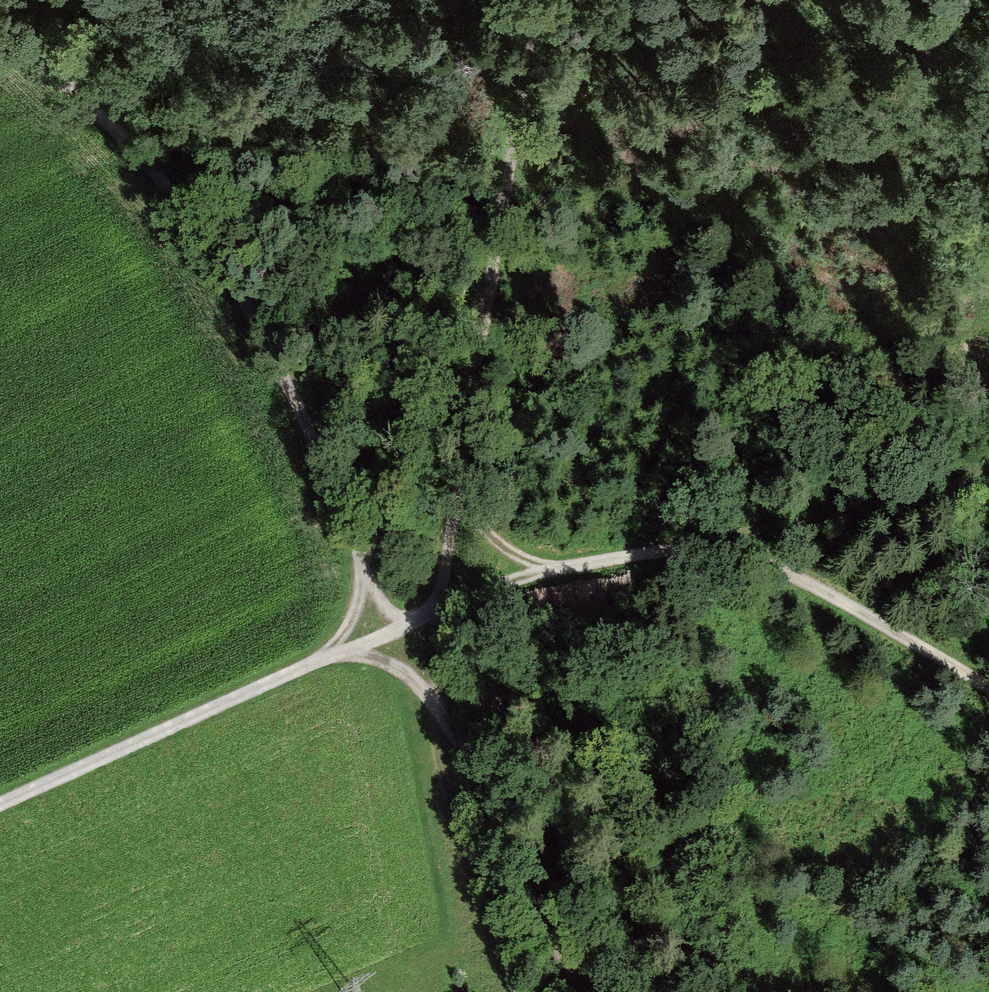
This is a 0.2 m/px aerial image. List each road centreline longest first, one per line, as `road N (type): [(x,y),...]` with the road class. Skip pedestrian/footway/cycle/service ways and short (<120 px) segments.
road 1 (track): [(438,705),(427,655),(436,610),(561,568),(666,549),(708,548),(763,564),(988,687)]
road 2 (track): [(397,629),(436,610),(534,0)]
road 3 (track): [(0,32),(216,223),(365,557)]
road 4 (track): [(329,654),(394,667),(438,705),(587,991)]
road 5 (track): [(0,804),(329,654)]
road 6 (track): [(519,991),(477,884),(443,759),(446,732)]
road 7 (track): [(988,86),(834,0)]
road 8 (track): [(561,568),(509,554),(454,495)]

